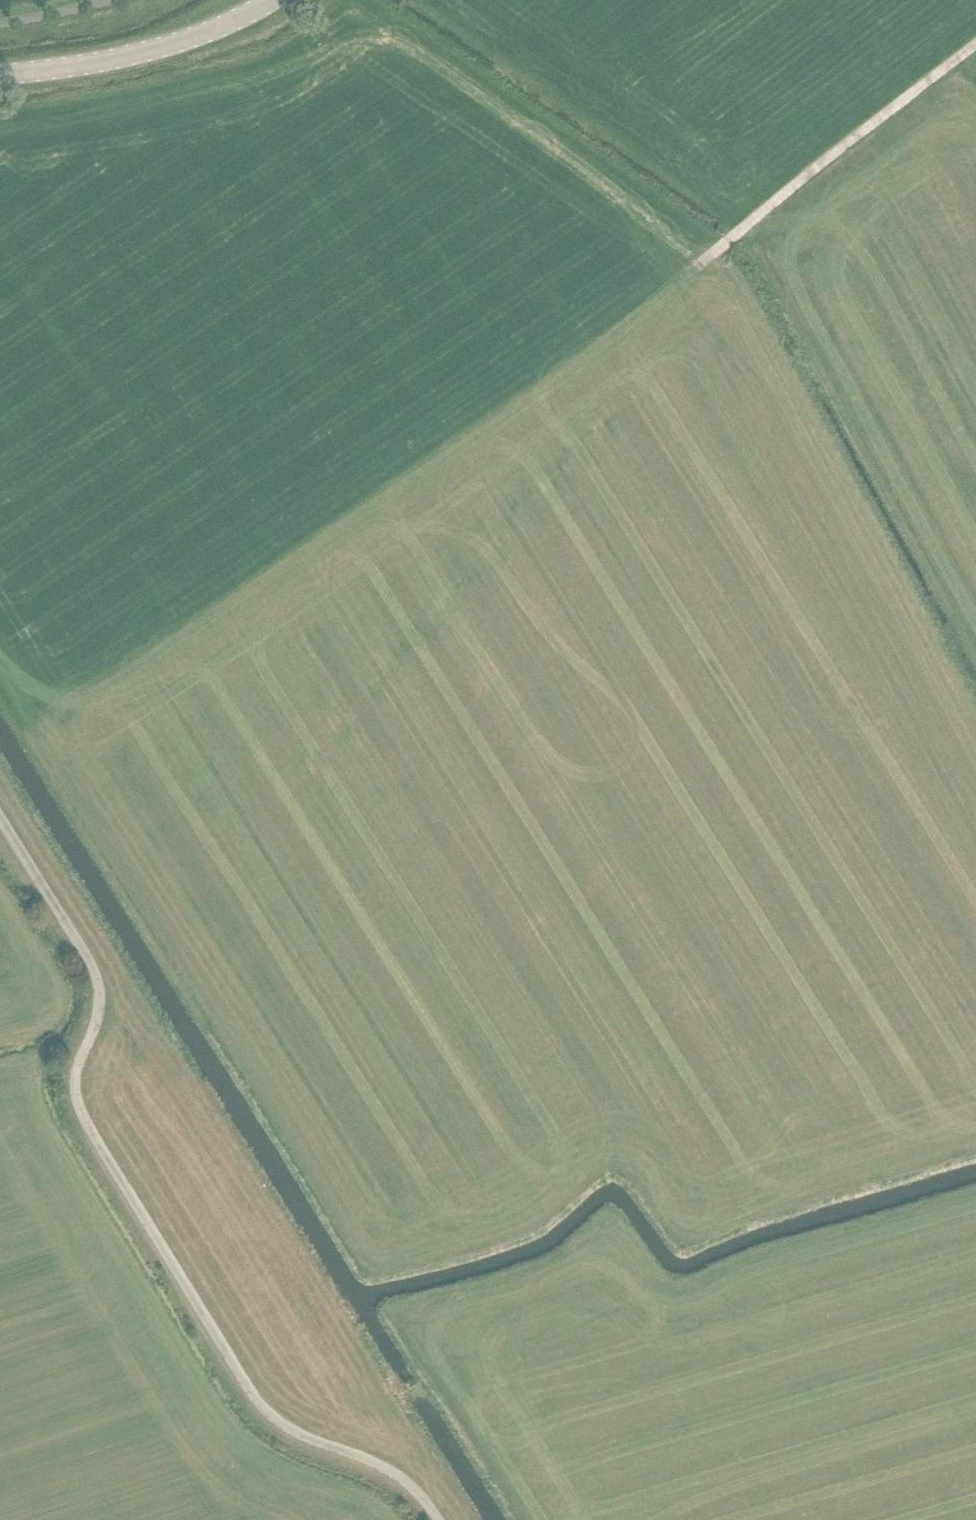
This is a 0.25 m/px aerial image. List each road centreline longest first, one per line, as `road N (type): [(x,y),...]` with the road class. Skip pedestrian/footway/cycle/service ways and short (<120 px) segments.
road 1 (unclassified): [(439,1519),(394,1473),(303,1437),(253,1397),(78,1104),(75,1072),(98,1007),(97,979),(0,820)]
road 2 (track): [(975,45),(714,252)]
road 3 (secondary): [(0,76),(162,48),(272,0)]

